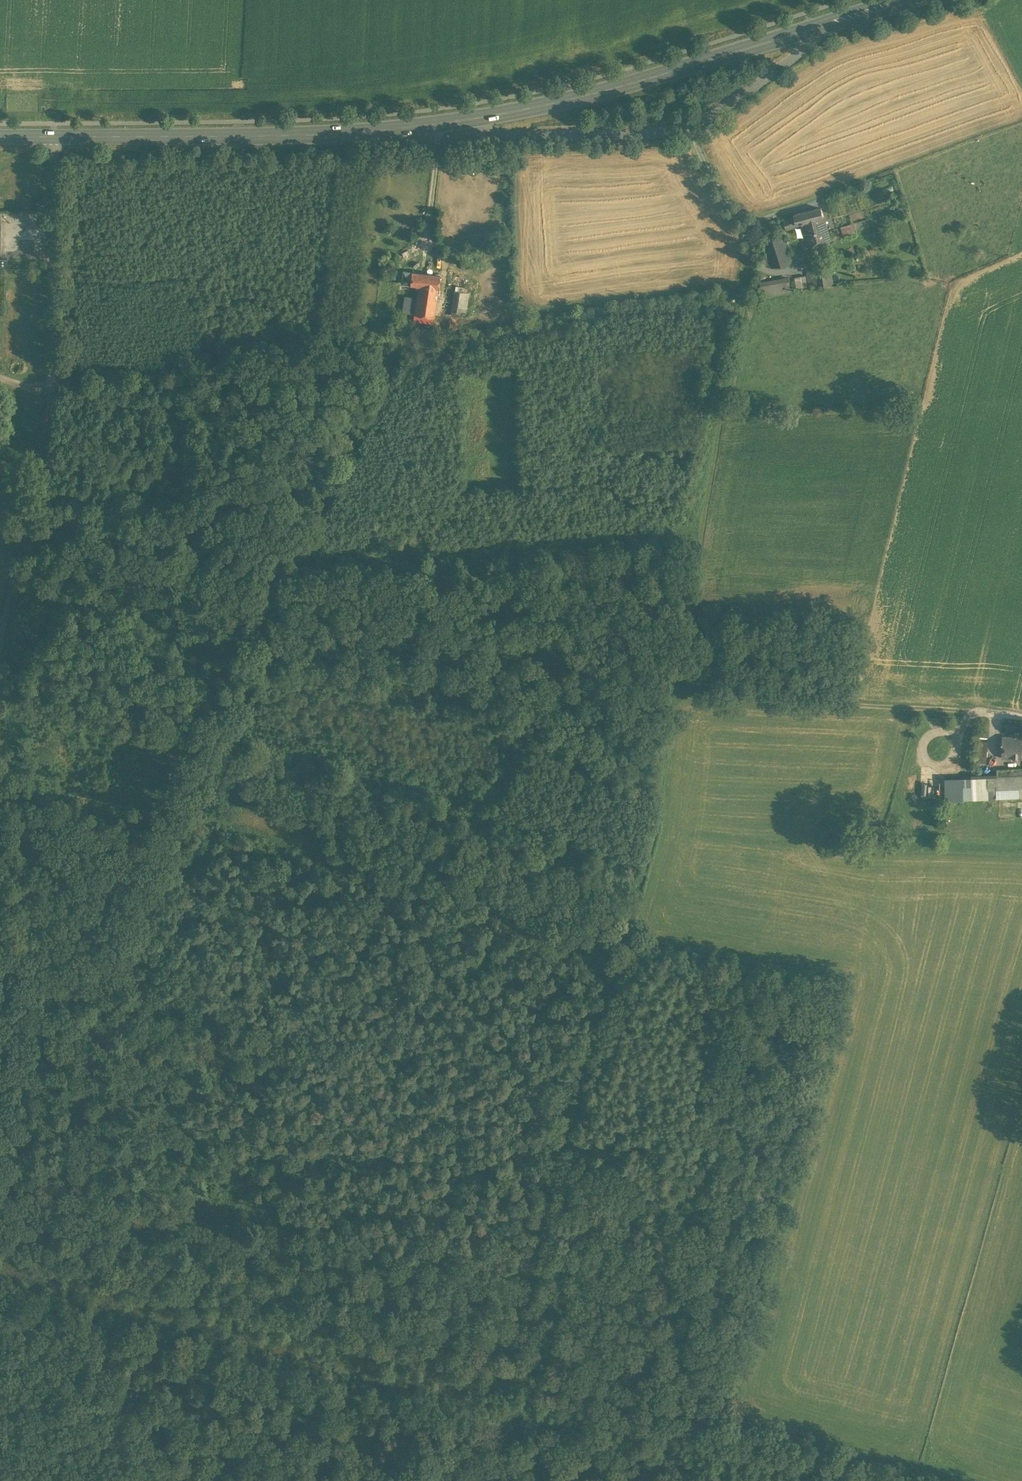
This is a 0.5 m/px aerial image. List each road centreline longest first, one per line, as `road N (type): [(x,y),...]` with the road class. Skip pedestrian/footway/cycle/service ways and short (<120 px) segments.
road 1 (track): [(0,1203),(986,1480)]
road 2 (track): [(972,711),(673,687),(649,692),(392,615),(24,530)]
road 3 (primary): [(0,135),(278,134),(473,120),(902,0)]
road 4 (track): [(0,1295),(650,1480)]
road 5 (track): [(688,125),(715,182),(745,216),(755,248),(673,687)]
road 6 (track): [(277,591),(192,884),(162,931),(113,936),(0,915)]
road 7 (track): [(58,135),(56,376),(24,530)]
road 8 (track): [(231,750),(0,693)]

